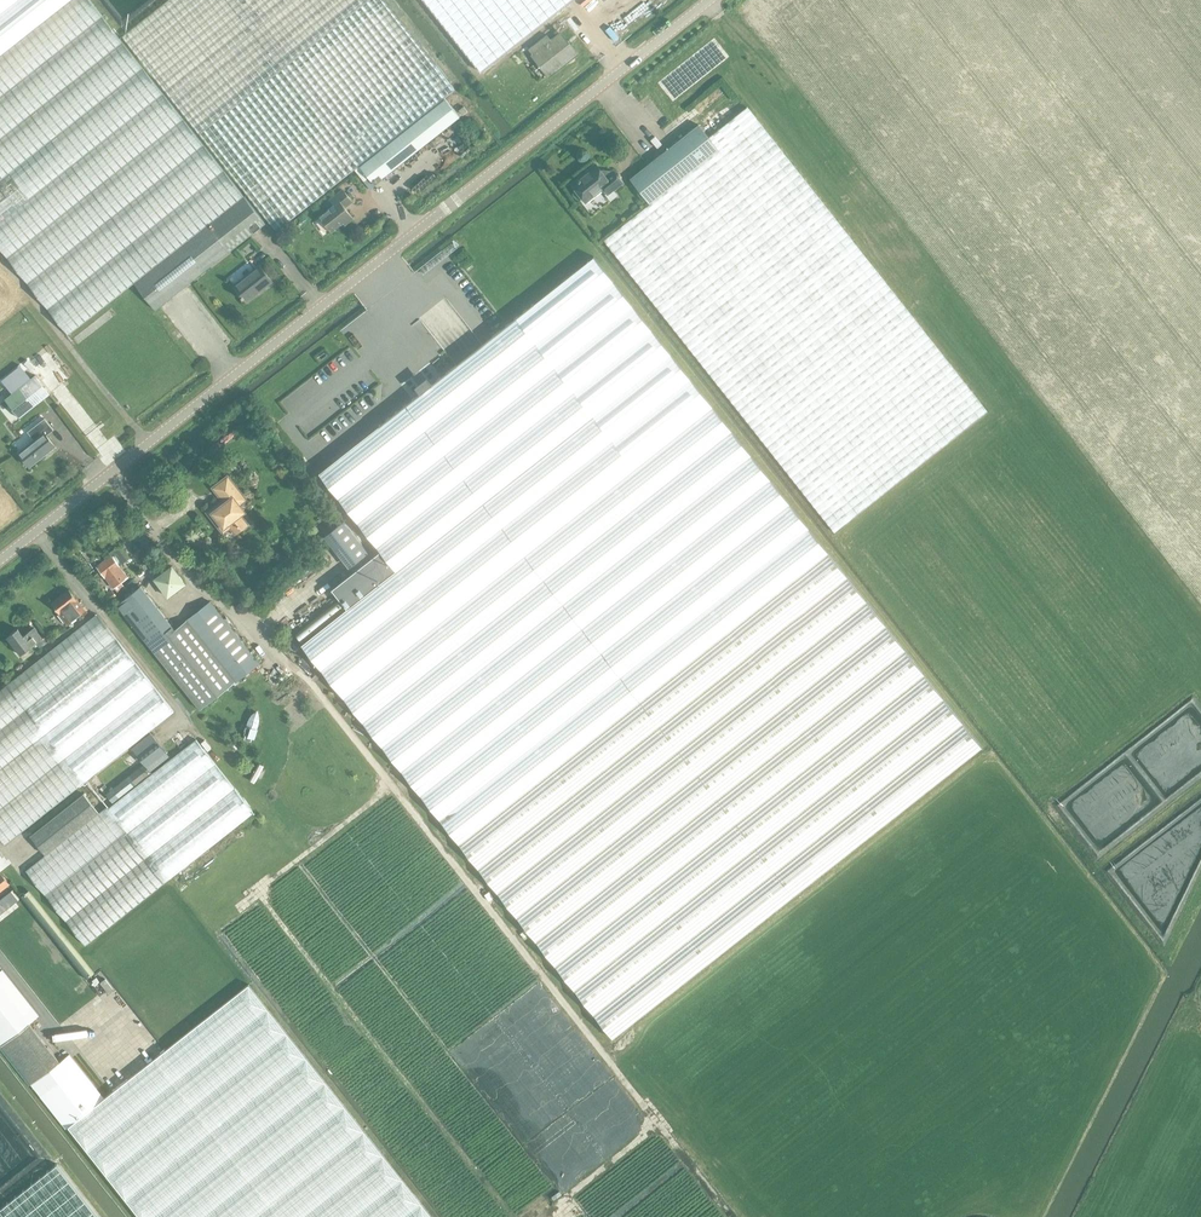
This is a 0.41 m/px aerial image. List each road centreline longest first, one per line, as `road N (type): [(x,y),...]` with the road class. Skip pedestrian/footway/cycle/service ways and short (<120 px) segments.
road 1 (tertiary): [(0,560),(710,0)]

